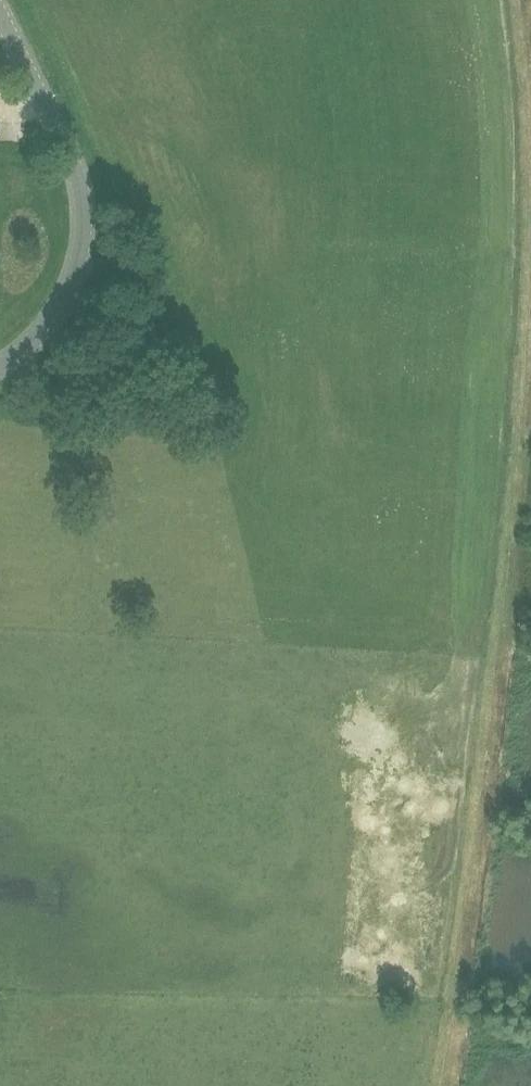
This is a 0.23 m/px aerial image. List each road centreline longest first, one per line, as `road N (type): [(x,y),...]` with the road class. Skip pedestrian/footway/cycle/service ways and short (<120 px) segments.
road 1 (unclassified): [(0,368),(61,307),(84,235),(68,150),(0,14)]

